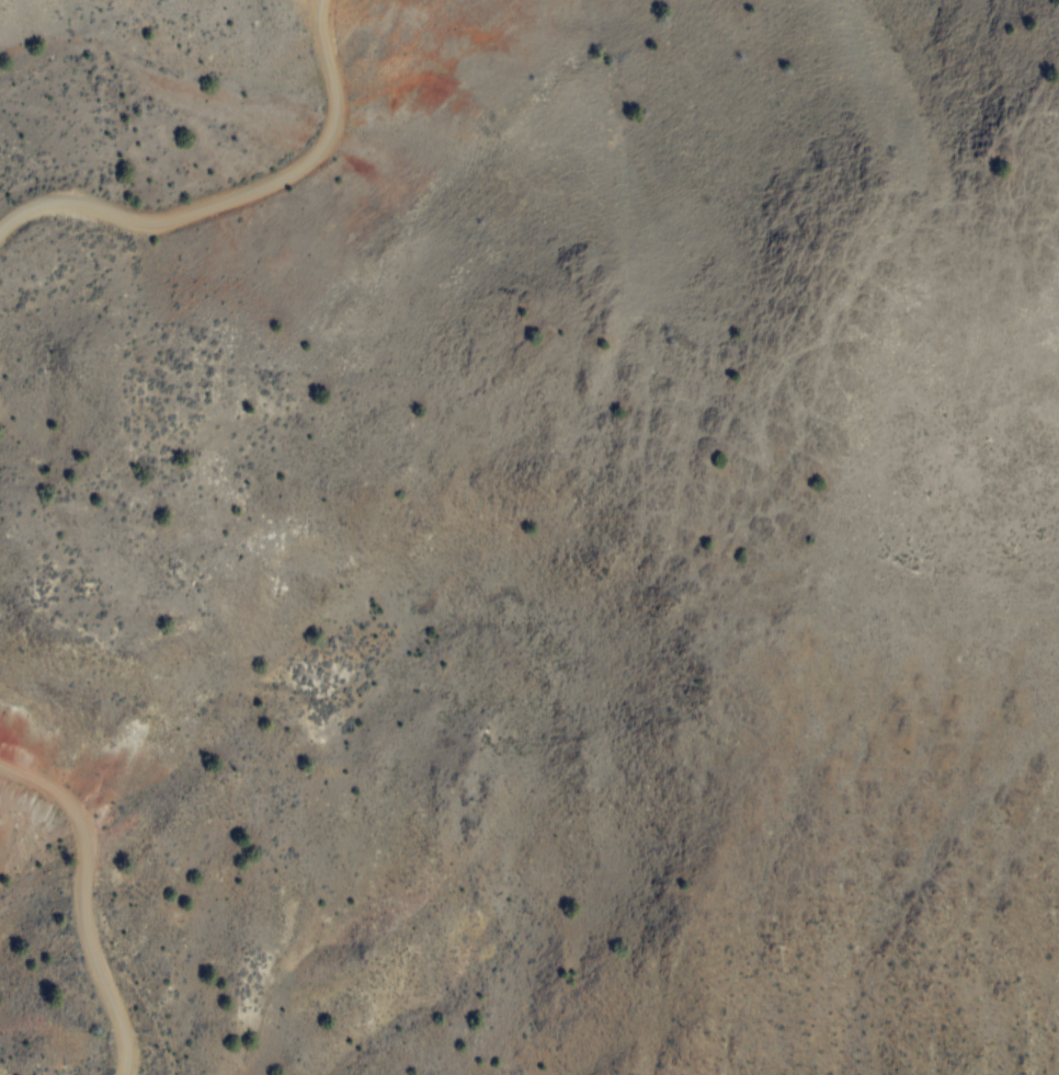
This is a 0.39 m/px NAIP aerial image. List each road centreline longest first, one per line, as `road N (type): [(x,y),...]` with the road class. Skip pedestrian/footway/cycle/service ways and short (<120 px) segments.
road 1 (residential): [(0,231),(37,206),(168,218),(261,187),(306,162),(334,117),(316,0)]
road 2 (residential): [(121,1074),(124,1028),(88,926),(77,817),(48,786),(0,762)]

